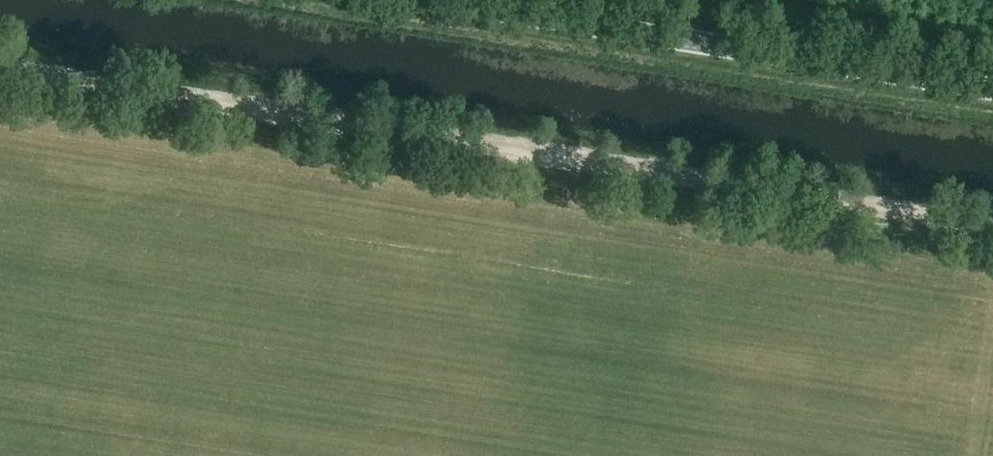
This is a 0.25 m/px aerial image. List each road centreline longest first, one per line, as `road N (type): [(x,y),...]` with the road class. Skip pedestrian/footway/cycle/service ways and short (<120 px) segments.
road 1 (track): [(992,221),(0,63)]
road 2 (tertiary): [(992,87),(446,0)]

